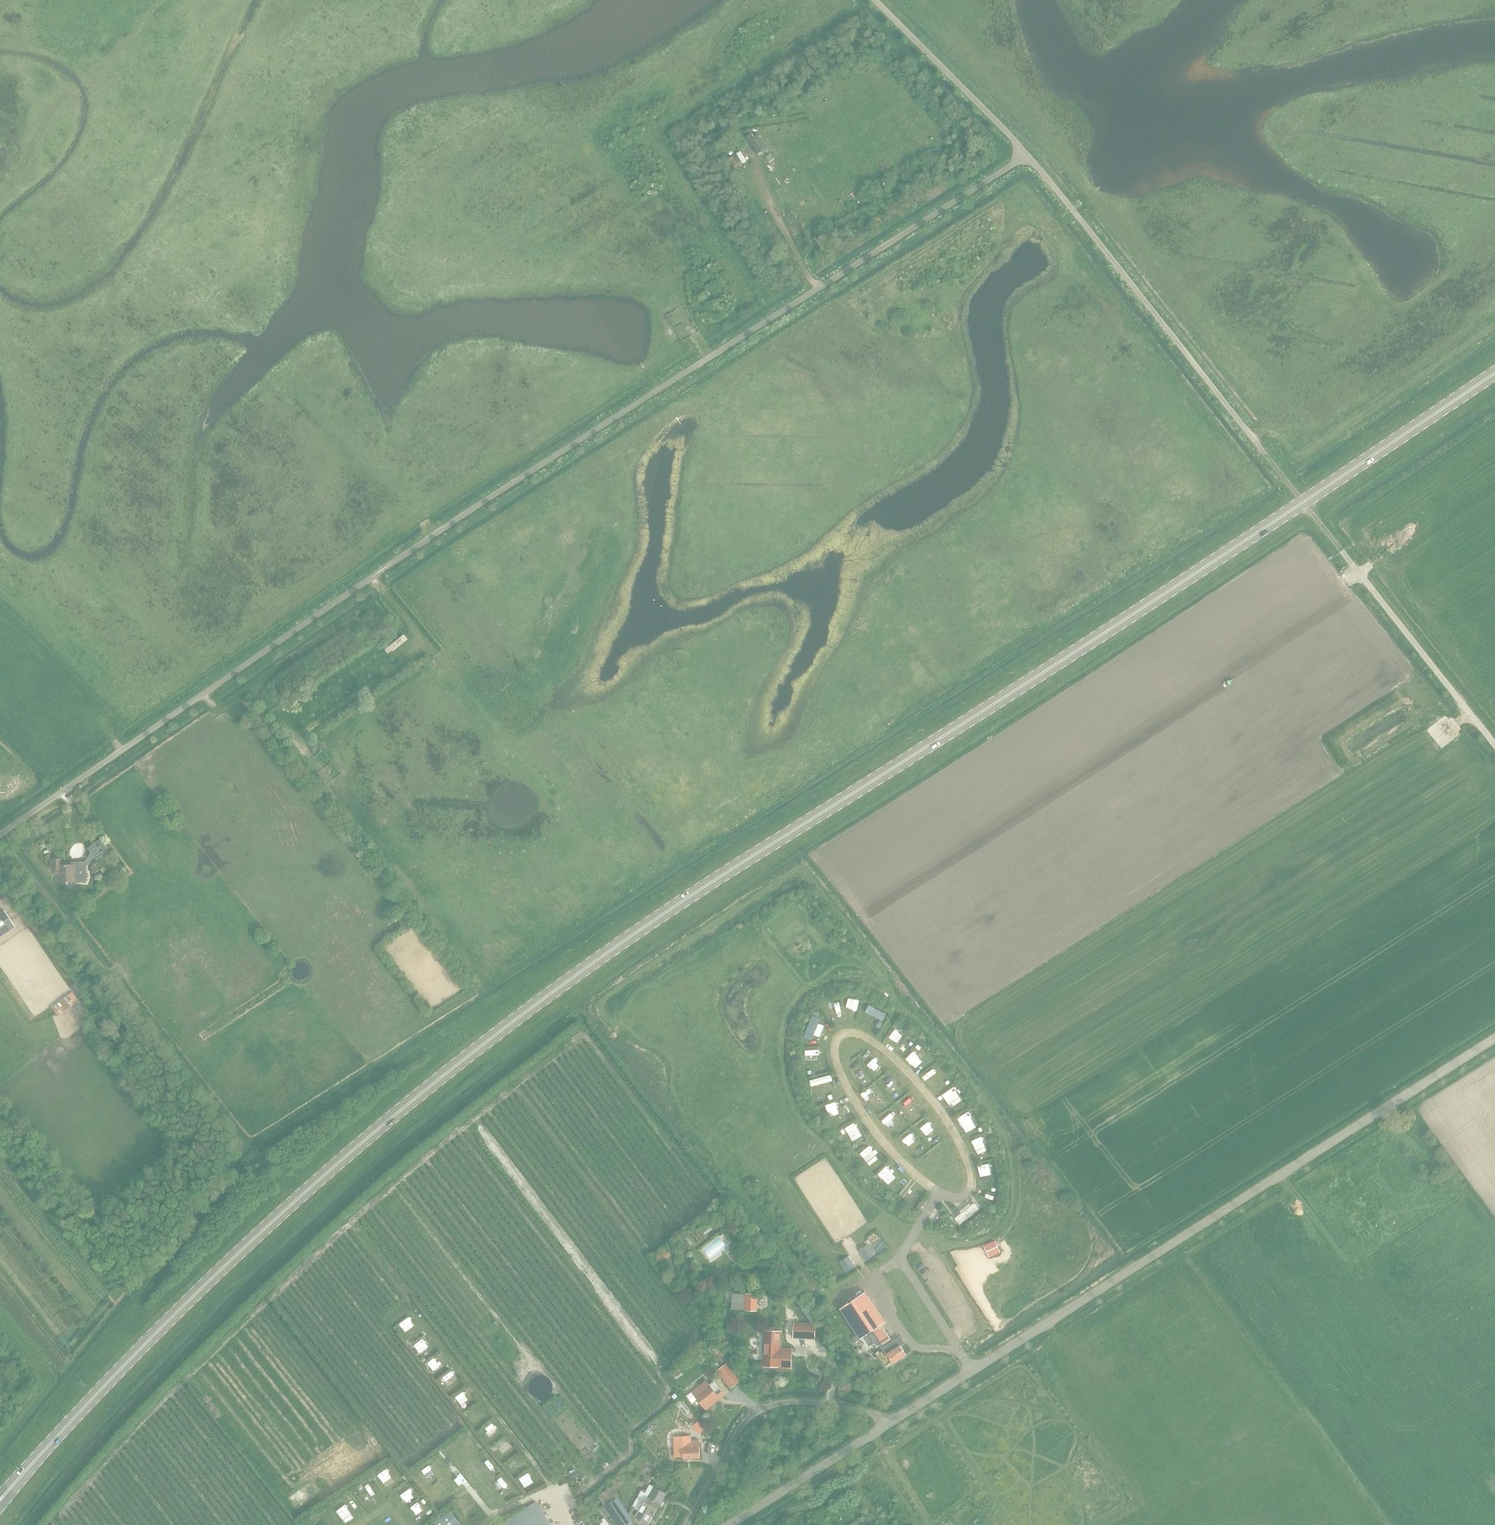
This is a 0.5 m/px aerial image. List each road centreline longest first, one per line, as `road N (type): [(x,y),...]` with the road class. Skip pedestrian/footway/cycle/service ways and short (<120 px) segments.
road 1 (secondary): [(0,1500),(263,1229),(537,1001),(1303,502)]
road 2 (unclassified): [(0,836),(383,570),(1024,153)]
road 3 (unclassified): [(887,1425),(1494,1038)]
road 4 (unclassified): [(1024,153),(1303,502)]
road 5 (unclassified): [(686,1524),(754,1412),(823,1403),(874,1414),(887,1425)]
road 6 (unclassified): [(1494,745),(1341,551)]
road 7 (secondary): [(1303,502),(1494,372)]
road 8 (unclassified): [(872,0),(1024,153)]
road 9 (unclassified): [(730,1524),(887,1425)]
road 10 (track): [(820,286),(770,212),(757,170)]

